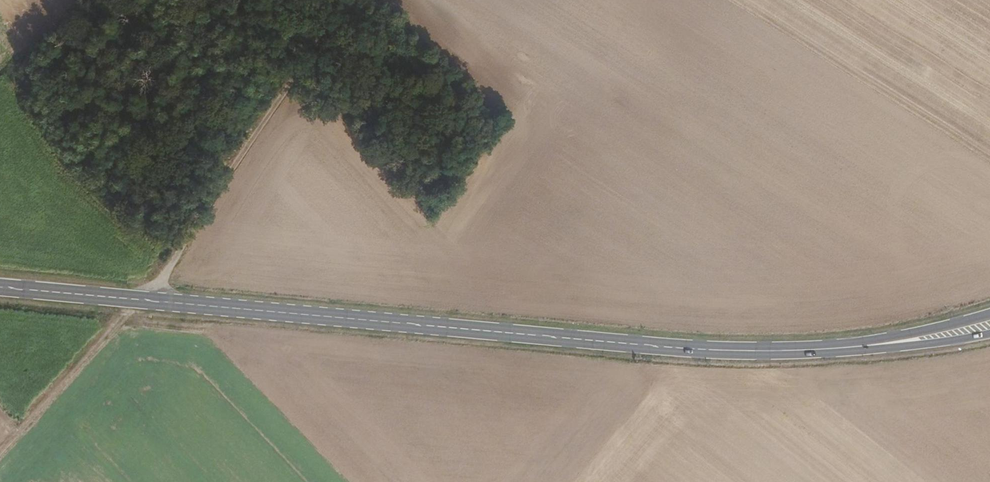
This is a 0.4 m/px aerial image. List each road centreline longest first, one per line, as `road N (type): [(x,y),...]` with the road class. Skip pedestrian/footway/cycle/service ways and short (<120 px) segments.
road 1 (primary): [(849,348),(677,348),(0,287)]
road 2 (track): [(0,458),(150,301),(363,0)]
road 3 (primary): [(989,315),(849,348)]
road 4 (primary): [(849,348),(989,334)]

